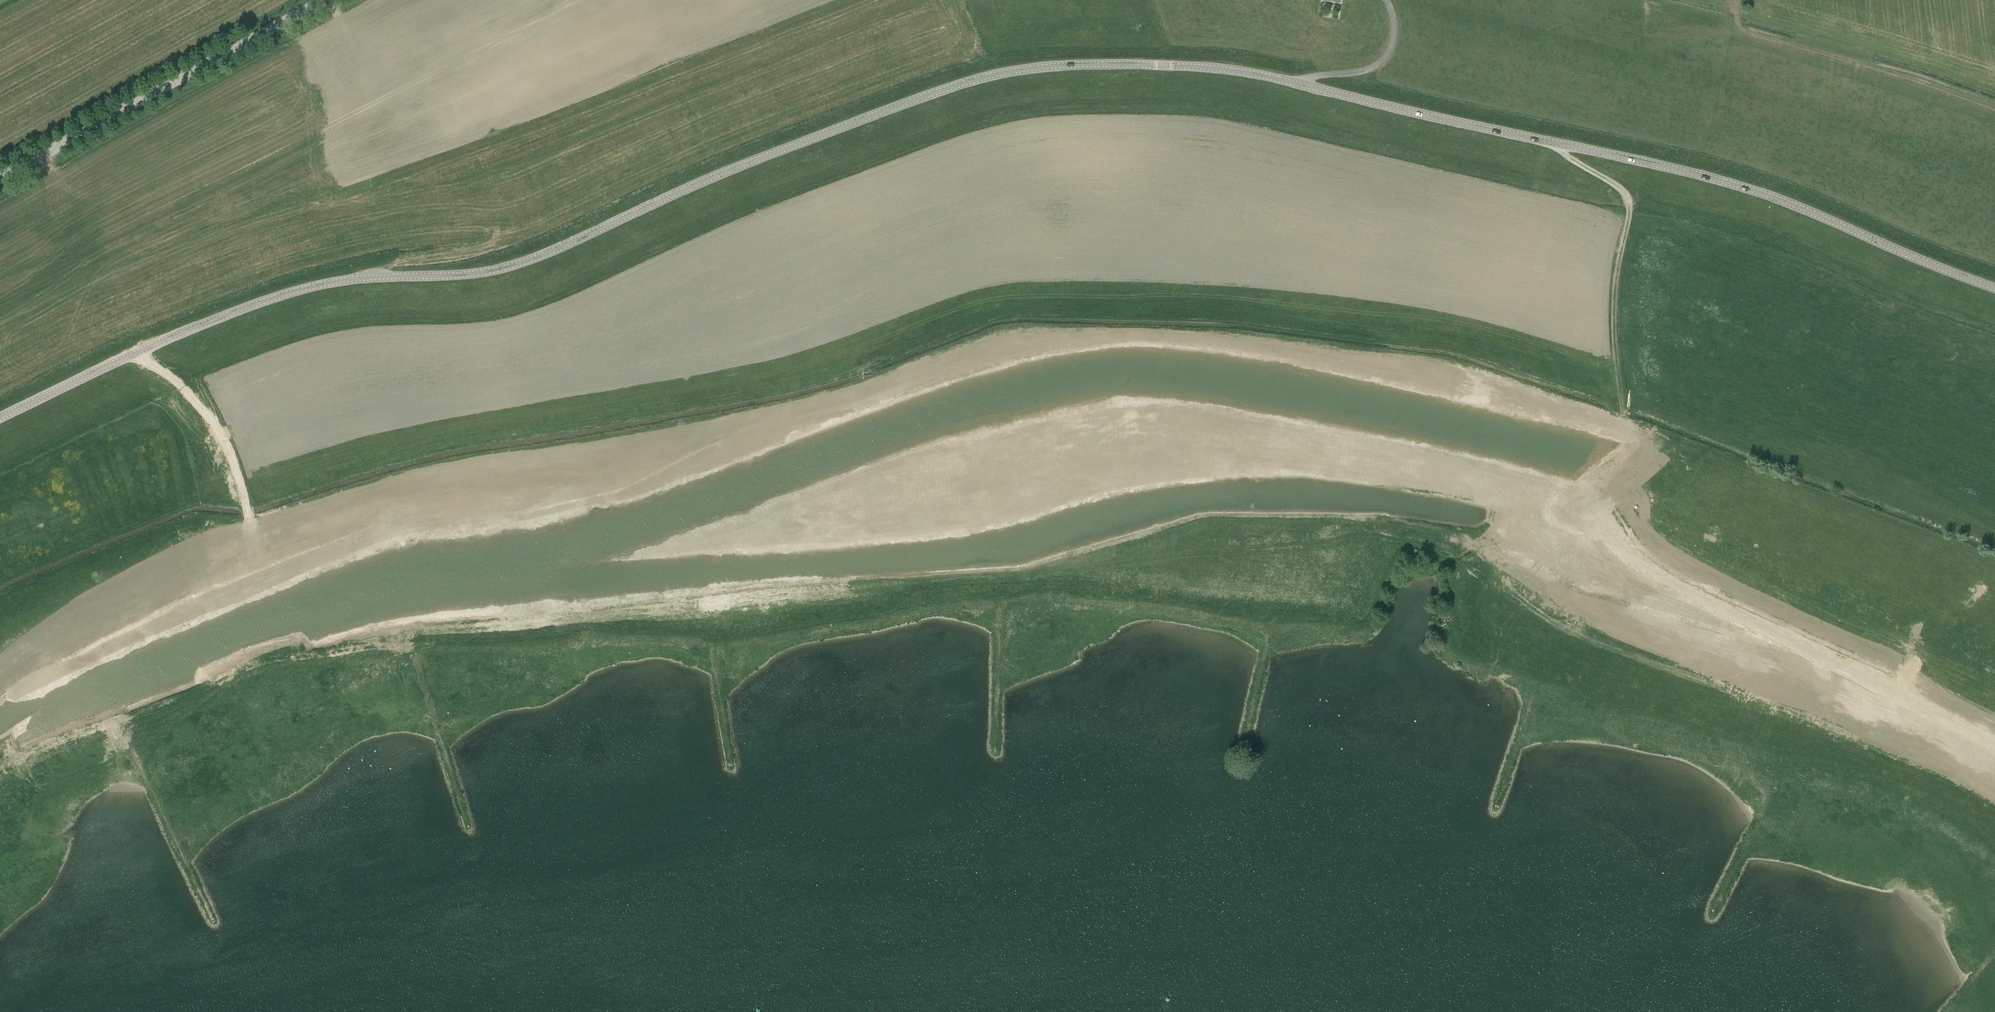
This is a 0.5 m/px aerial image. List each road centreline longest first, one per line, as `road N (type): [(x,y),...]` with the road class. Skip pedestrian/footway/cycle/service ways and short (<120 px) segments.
road 1 (unclassified): [(1994,289),(1810,213),(1678,170),(1221,68),(1058,65),(953,86),(510,267),(341,277),(278,293),(0,417)]
road 2 (tertiary): [(0,179),(326,0)]
road 3 (track): [(1623,406),(1616,303),(1631,202),(1546,143)]
road 4 (track): [(251,541),(231,458),(209,419),(176,380),(134,353)]

